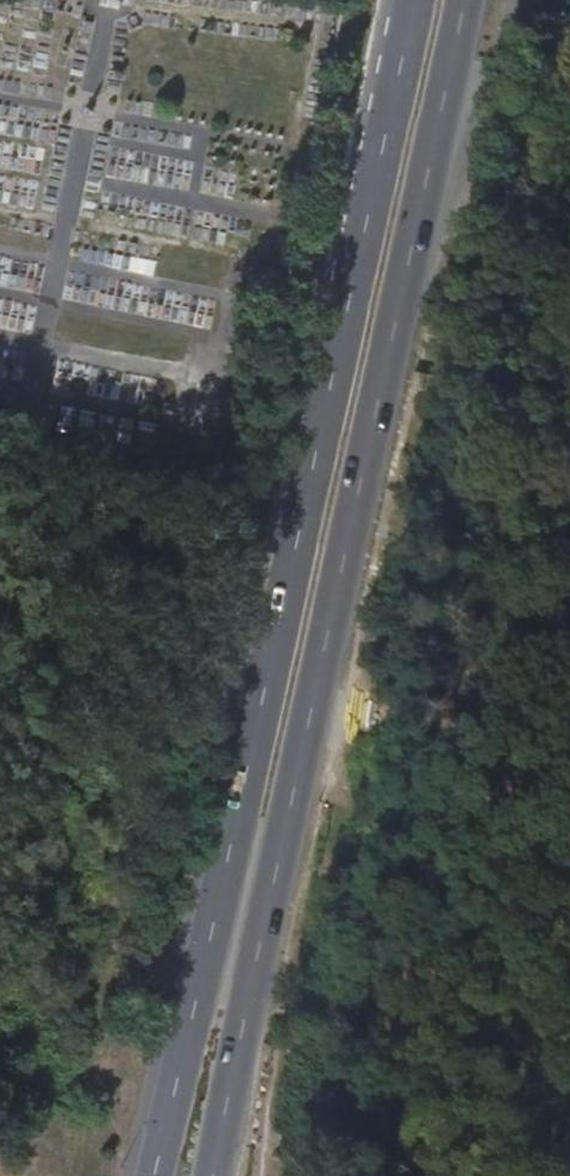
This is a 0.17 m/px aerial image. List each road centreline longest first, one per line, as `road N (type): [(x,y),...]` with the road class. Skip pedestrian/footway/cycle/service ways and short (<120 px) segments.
road 1 (primary): [(414,0),(154,1175)]
road 2 (primary): [(211,1175),(471,0)]

